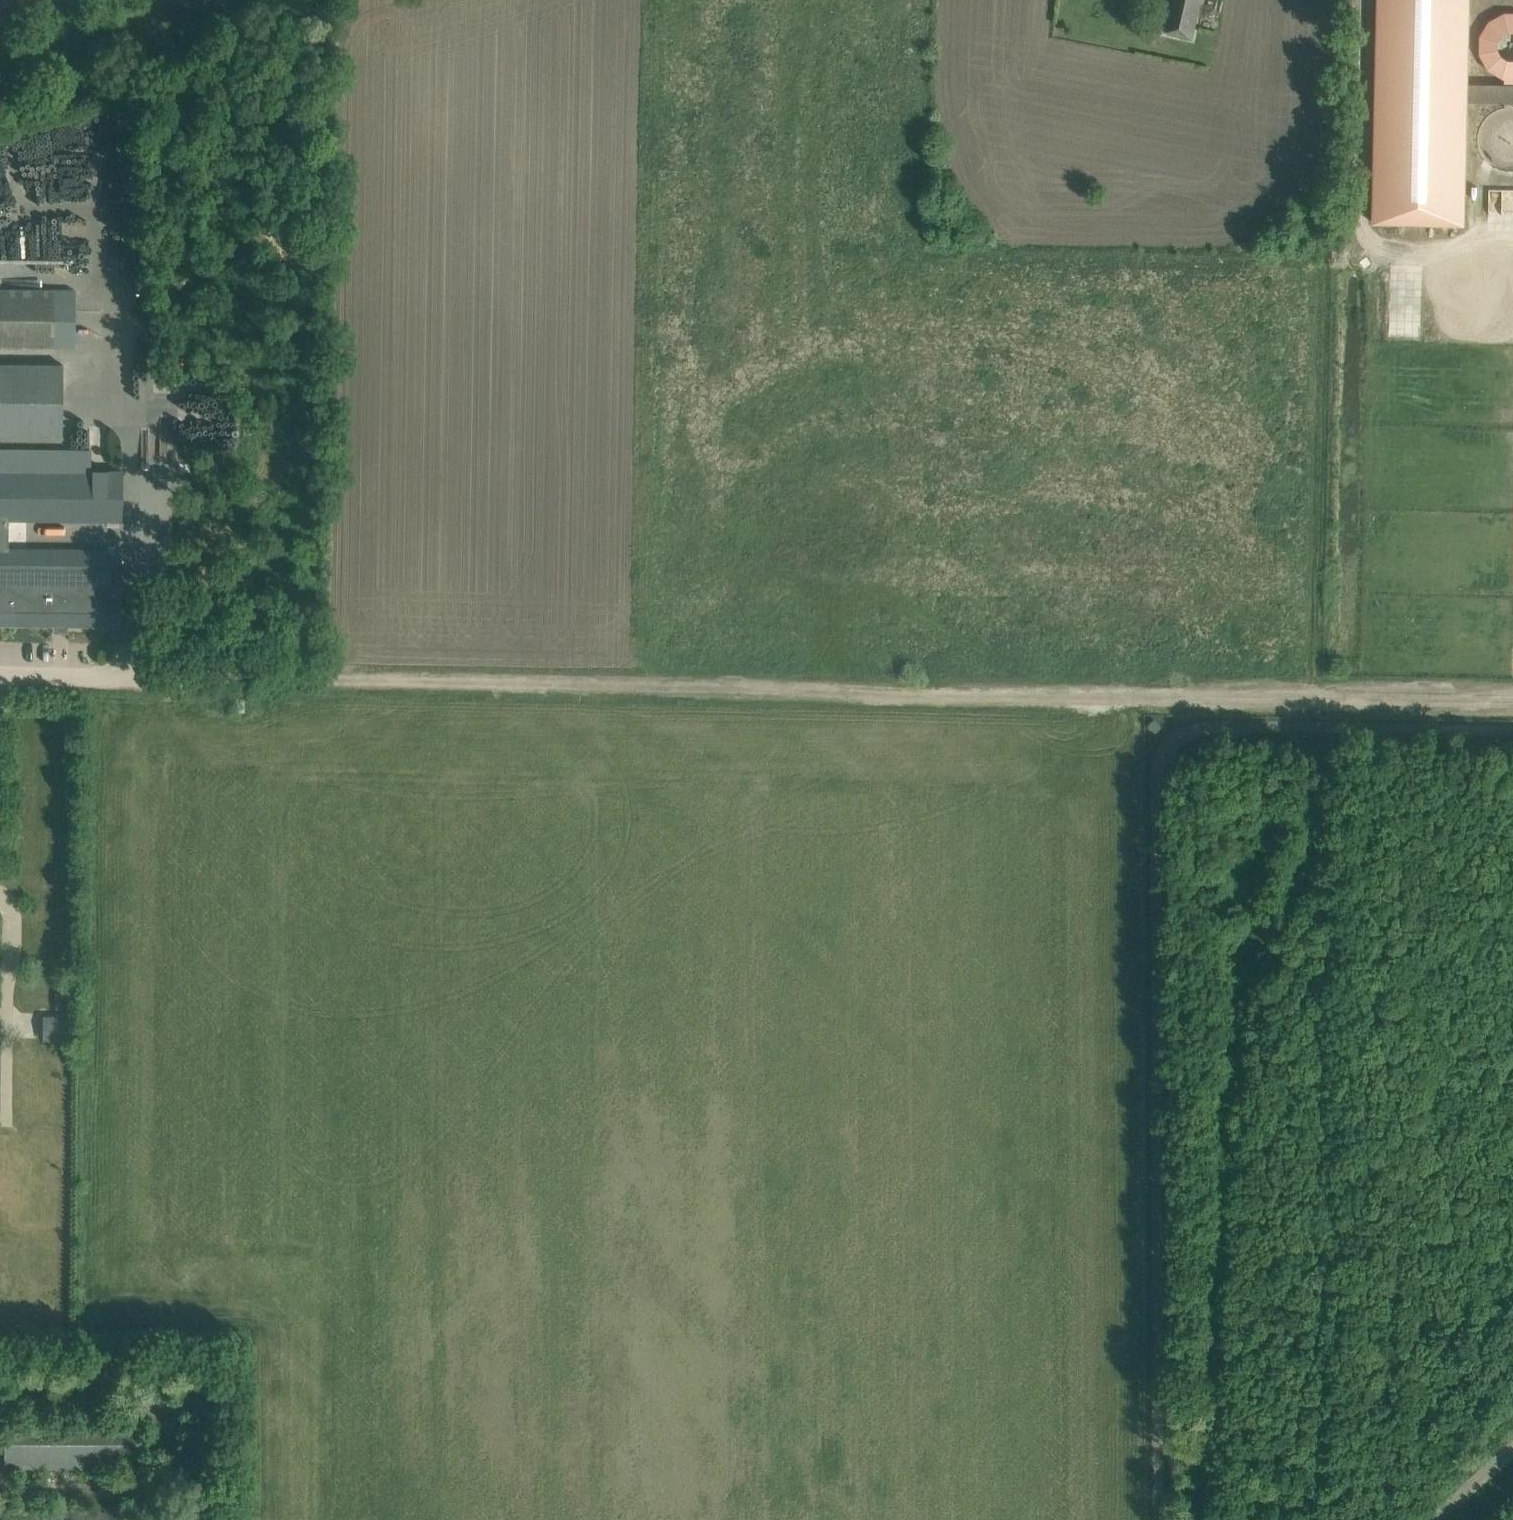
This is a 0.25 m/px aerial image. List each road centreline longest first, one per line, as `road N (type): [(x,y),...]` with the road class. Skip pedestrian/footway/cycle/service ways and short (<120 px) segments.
road 1 (track): [(0,673),(1512,703)]

